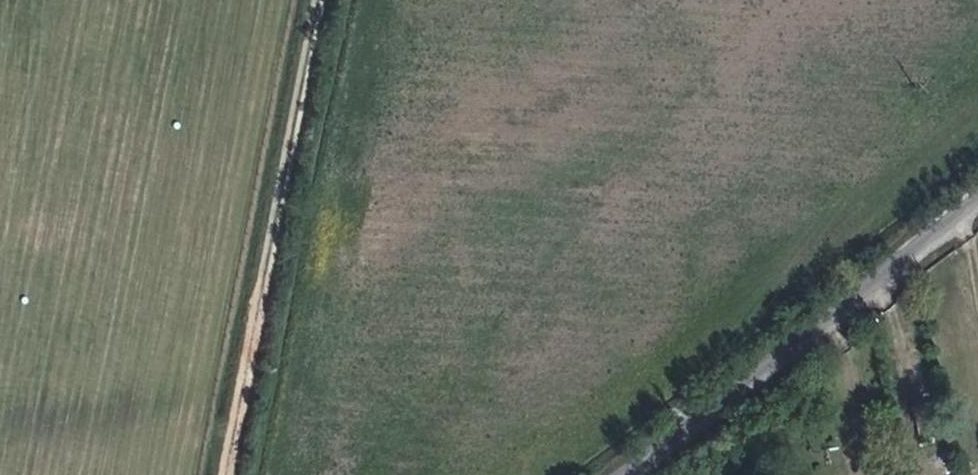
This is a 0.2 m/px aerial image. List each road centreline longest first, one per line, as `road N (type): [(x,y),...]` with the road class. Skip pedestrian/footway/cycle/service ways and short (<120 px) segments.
road 1 (unclassified): [(640,474),(977,199)]

